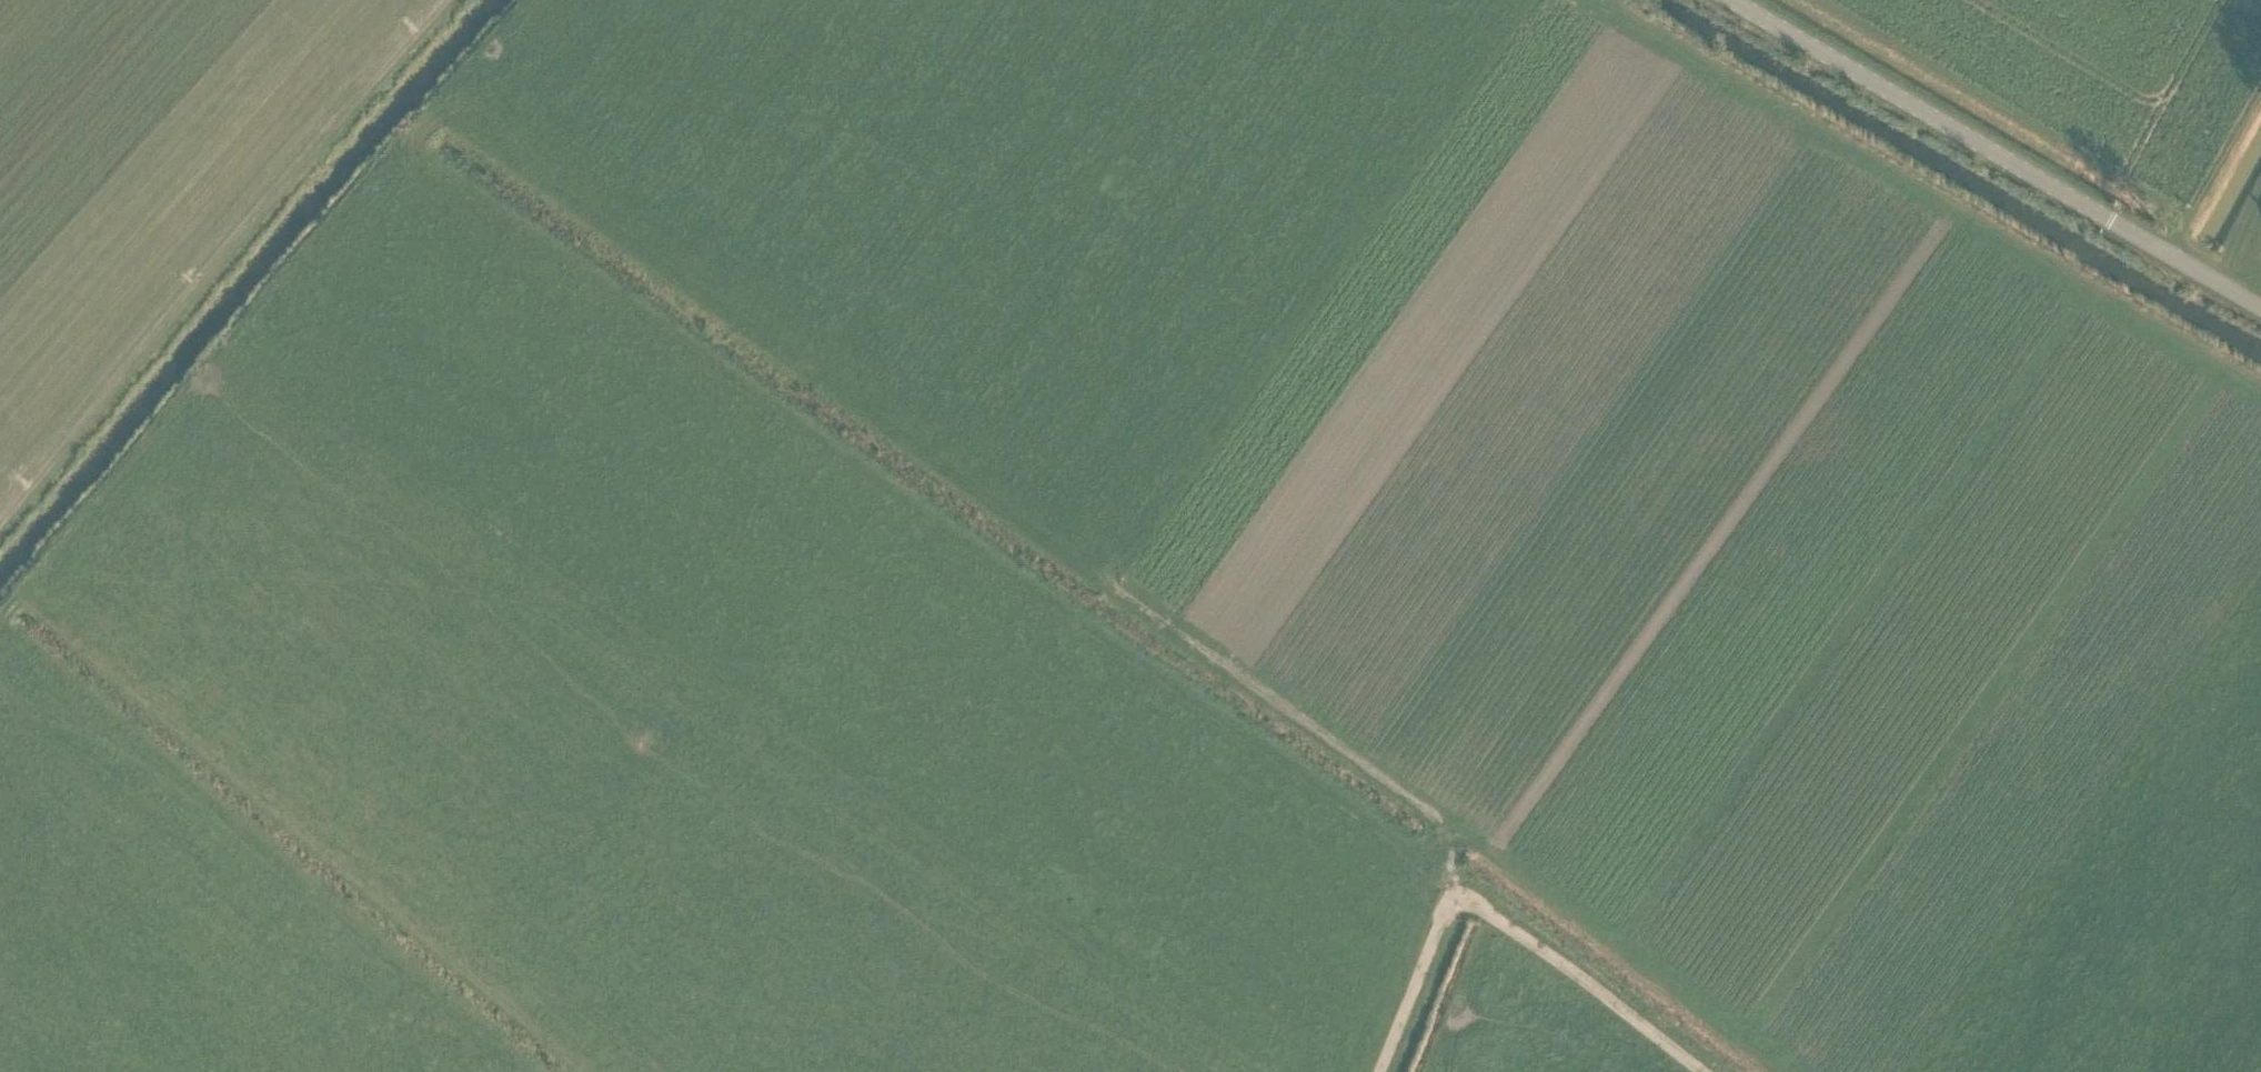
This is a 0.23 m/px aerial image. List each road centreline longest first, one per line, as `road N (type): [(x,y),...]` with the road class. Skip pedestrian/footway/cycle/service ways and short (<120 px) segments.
road 1 (tertiary): [(2260,307),(1727,0)]

